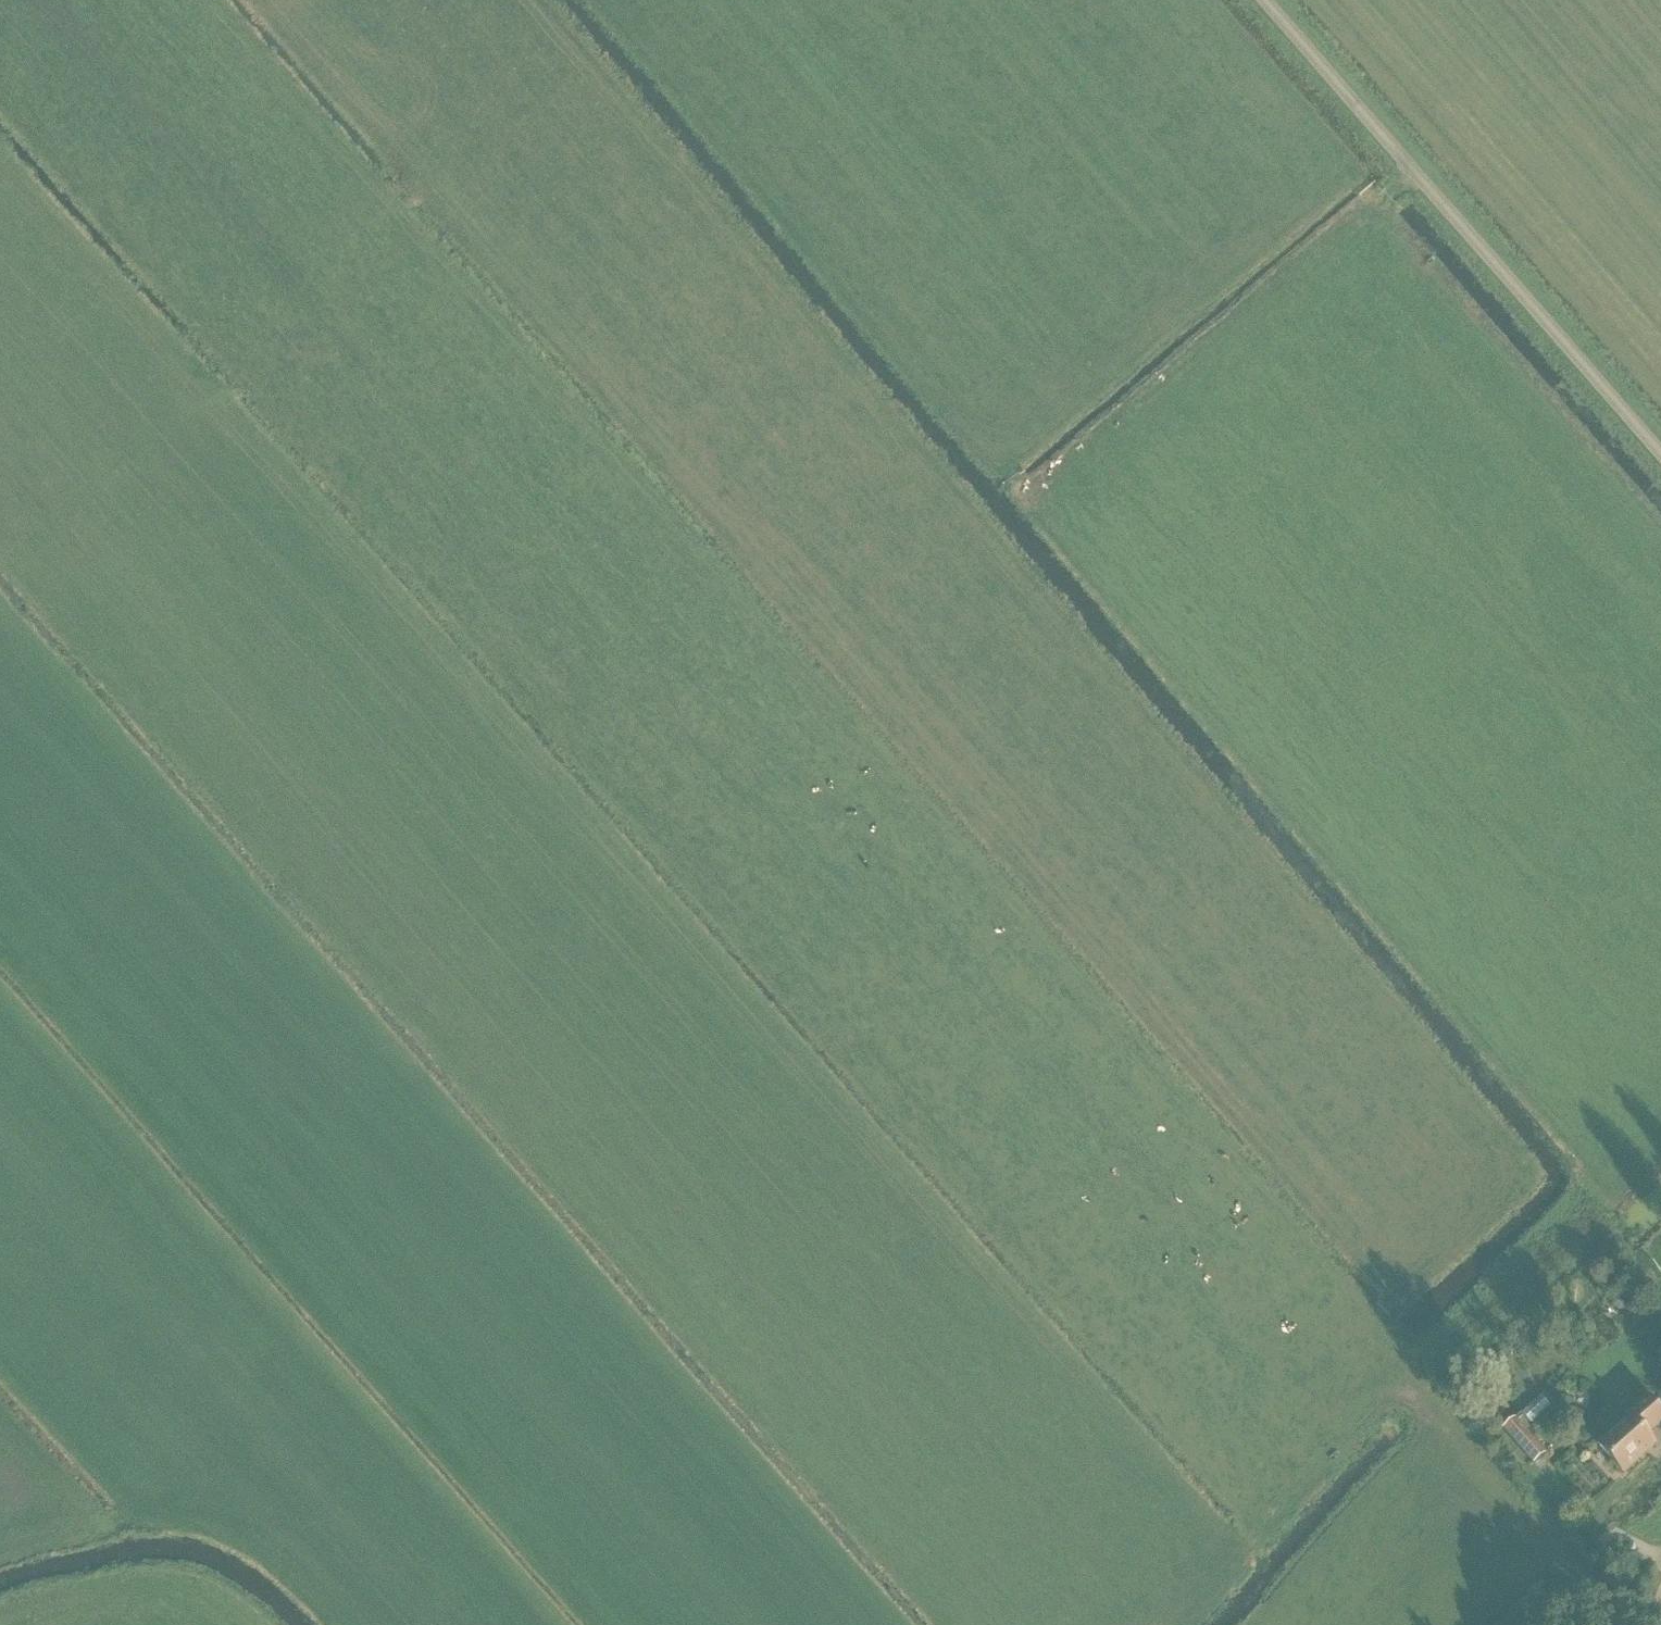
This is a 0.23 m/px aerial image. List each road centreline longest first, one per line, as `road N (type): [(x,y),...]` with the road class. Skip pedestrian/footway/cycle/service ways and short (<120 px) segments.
road 1 (unclassified): [(1660,452),(1262,0)]
road 2 (track): [(1404,1385),(1585,1588),(1660,1610)]

